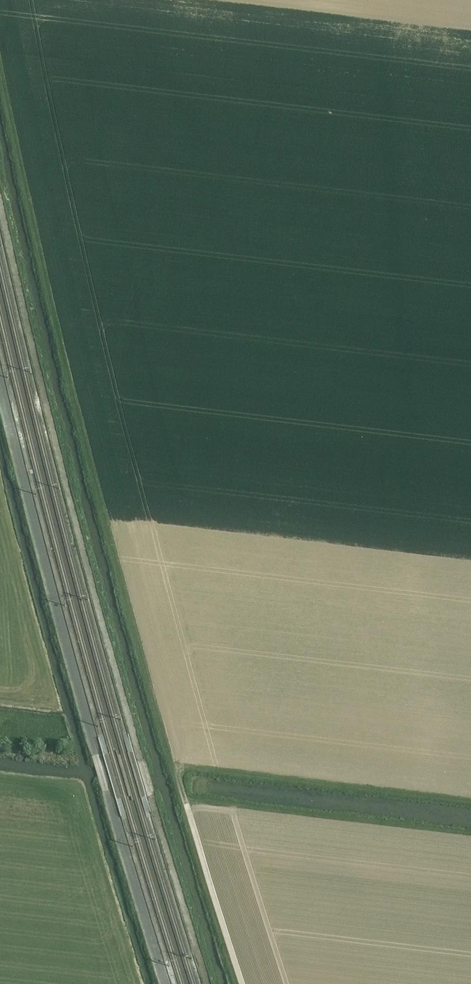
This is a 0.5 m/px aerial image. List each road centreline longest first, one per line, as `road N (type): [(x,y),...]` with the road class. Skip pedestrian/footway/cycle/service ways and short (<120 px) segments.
road 1 (track): [(242,983),(166,749),(87,456),(0,74)]
road 2 (track): [(0,207),(140,760)]
road 3 (track): [(151,795),(208,983)]

